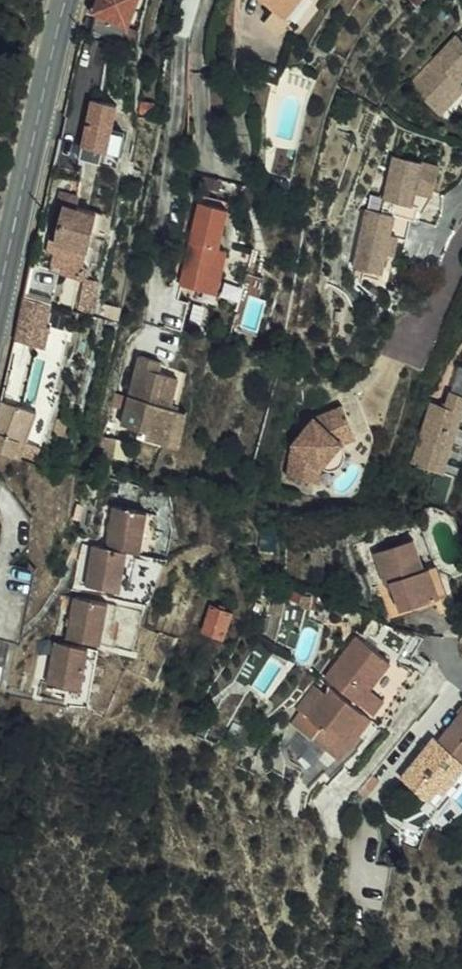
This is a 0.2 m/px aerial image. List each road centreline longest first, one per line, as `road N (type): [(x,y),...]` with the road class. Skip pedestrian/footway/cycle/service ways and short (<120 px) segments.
road 1 (secondary): [(0,288),(67,0)]

